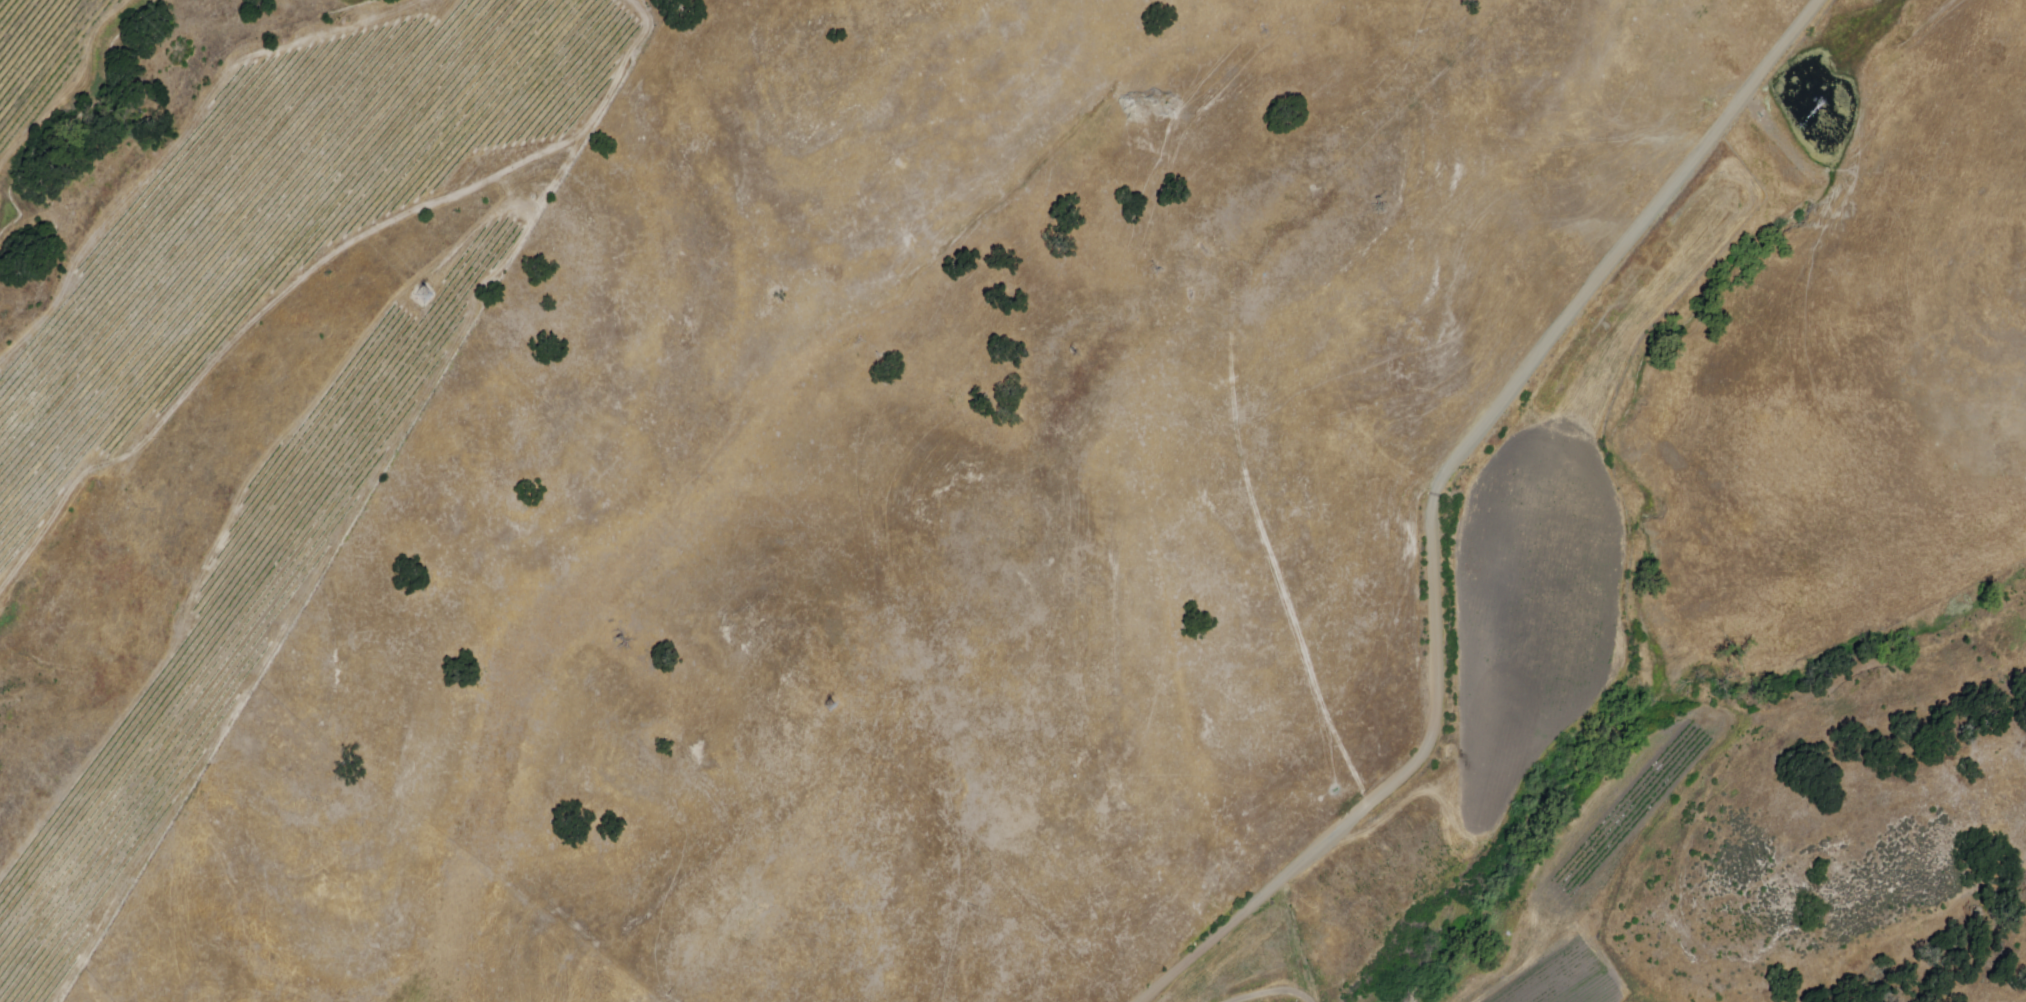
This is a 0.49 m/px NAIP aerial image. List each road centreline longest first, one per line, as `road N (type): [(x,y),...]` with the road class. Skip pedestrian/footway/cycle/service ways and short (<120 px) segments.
road 1 (track): [(1139,1001),(1426,747),(1434,671),(1432,491),(1814,0)]

